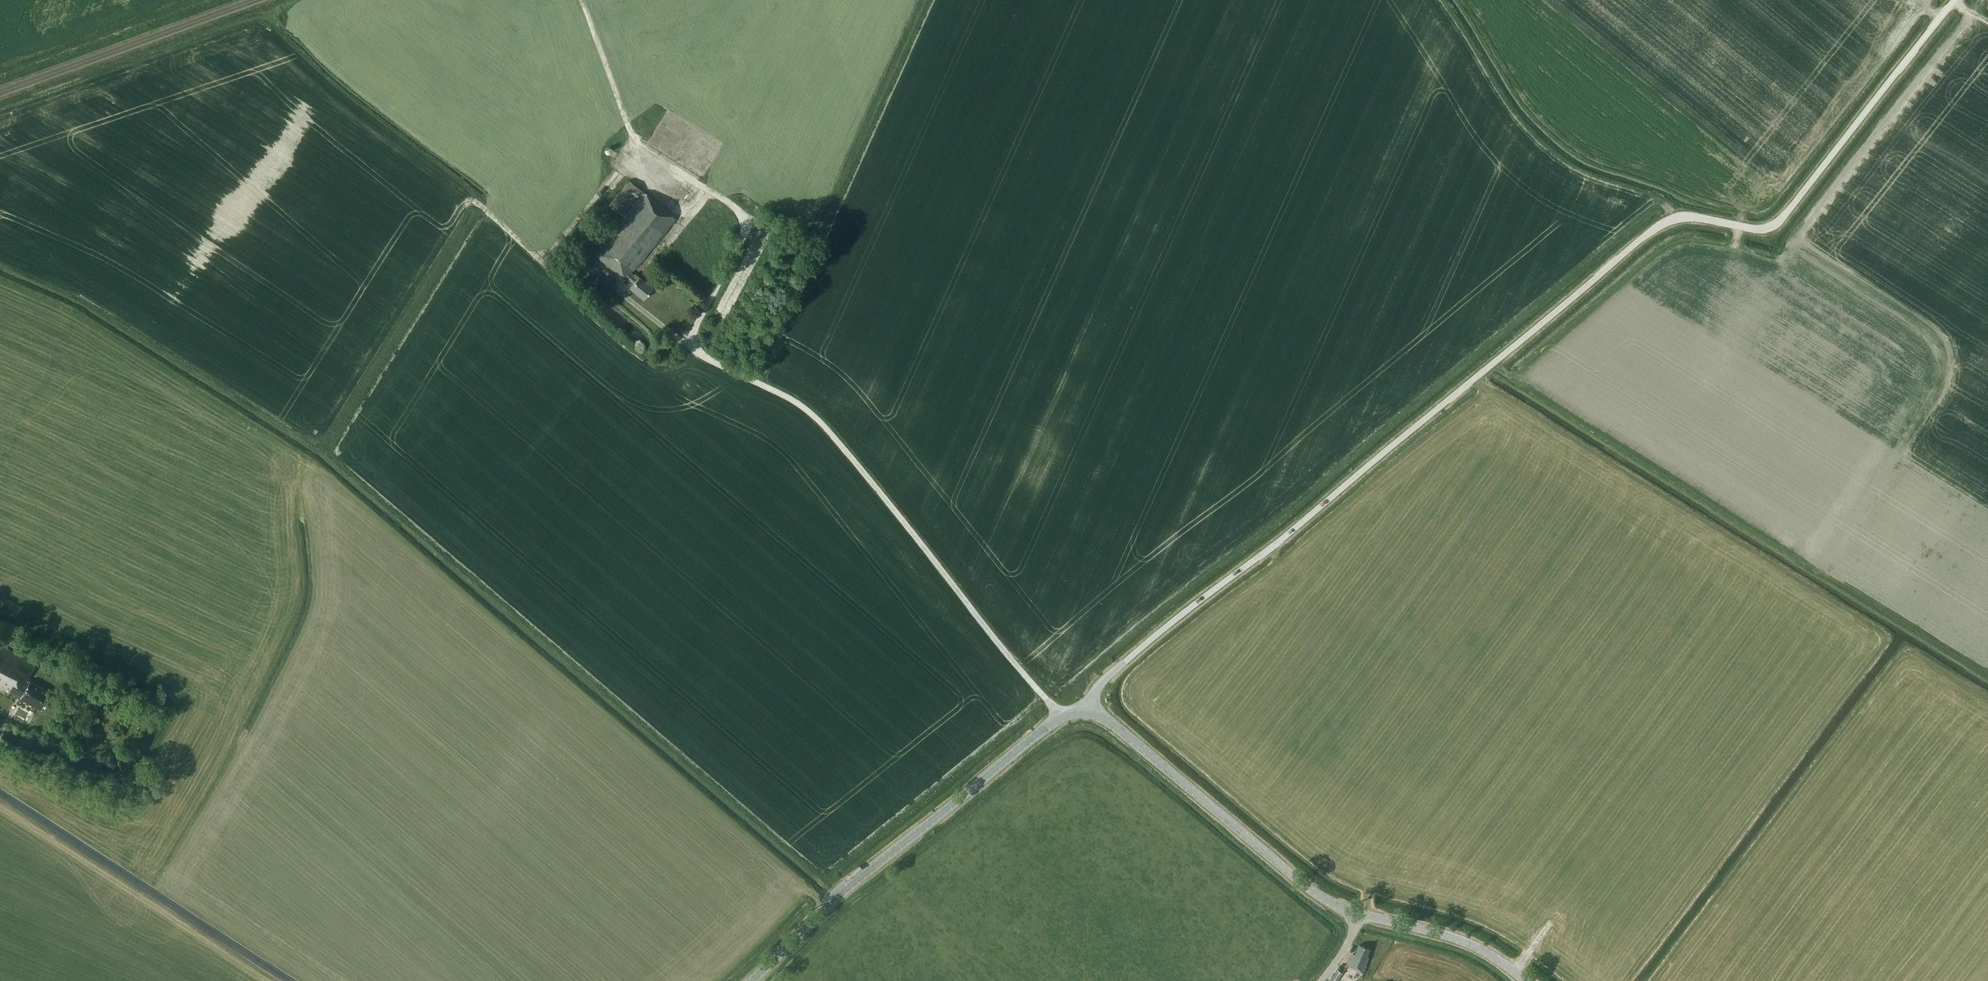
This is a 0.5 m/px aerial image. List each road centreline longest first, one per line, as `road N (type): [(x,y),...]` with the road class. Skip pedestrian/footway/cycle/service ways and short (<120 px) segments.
road 1 (tertiary): [(745,980),(1058,717),(1087,707),(1339,897),(1485,941),(1542,980)]

